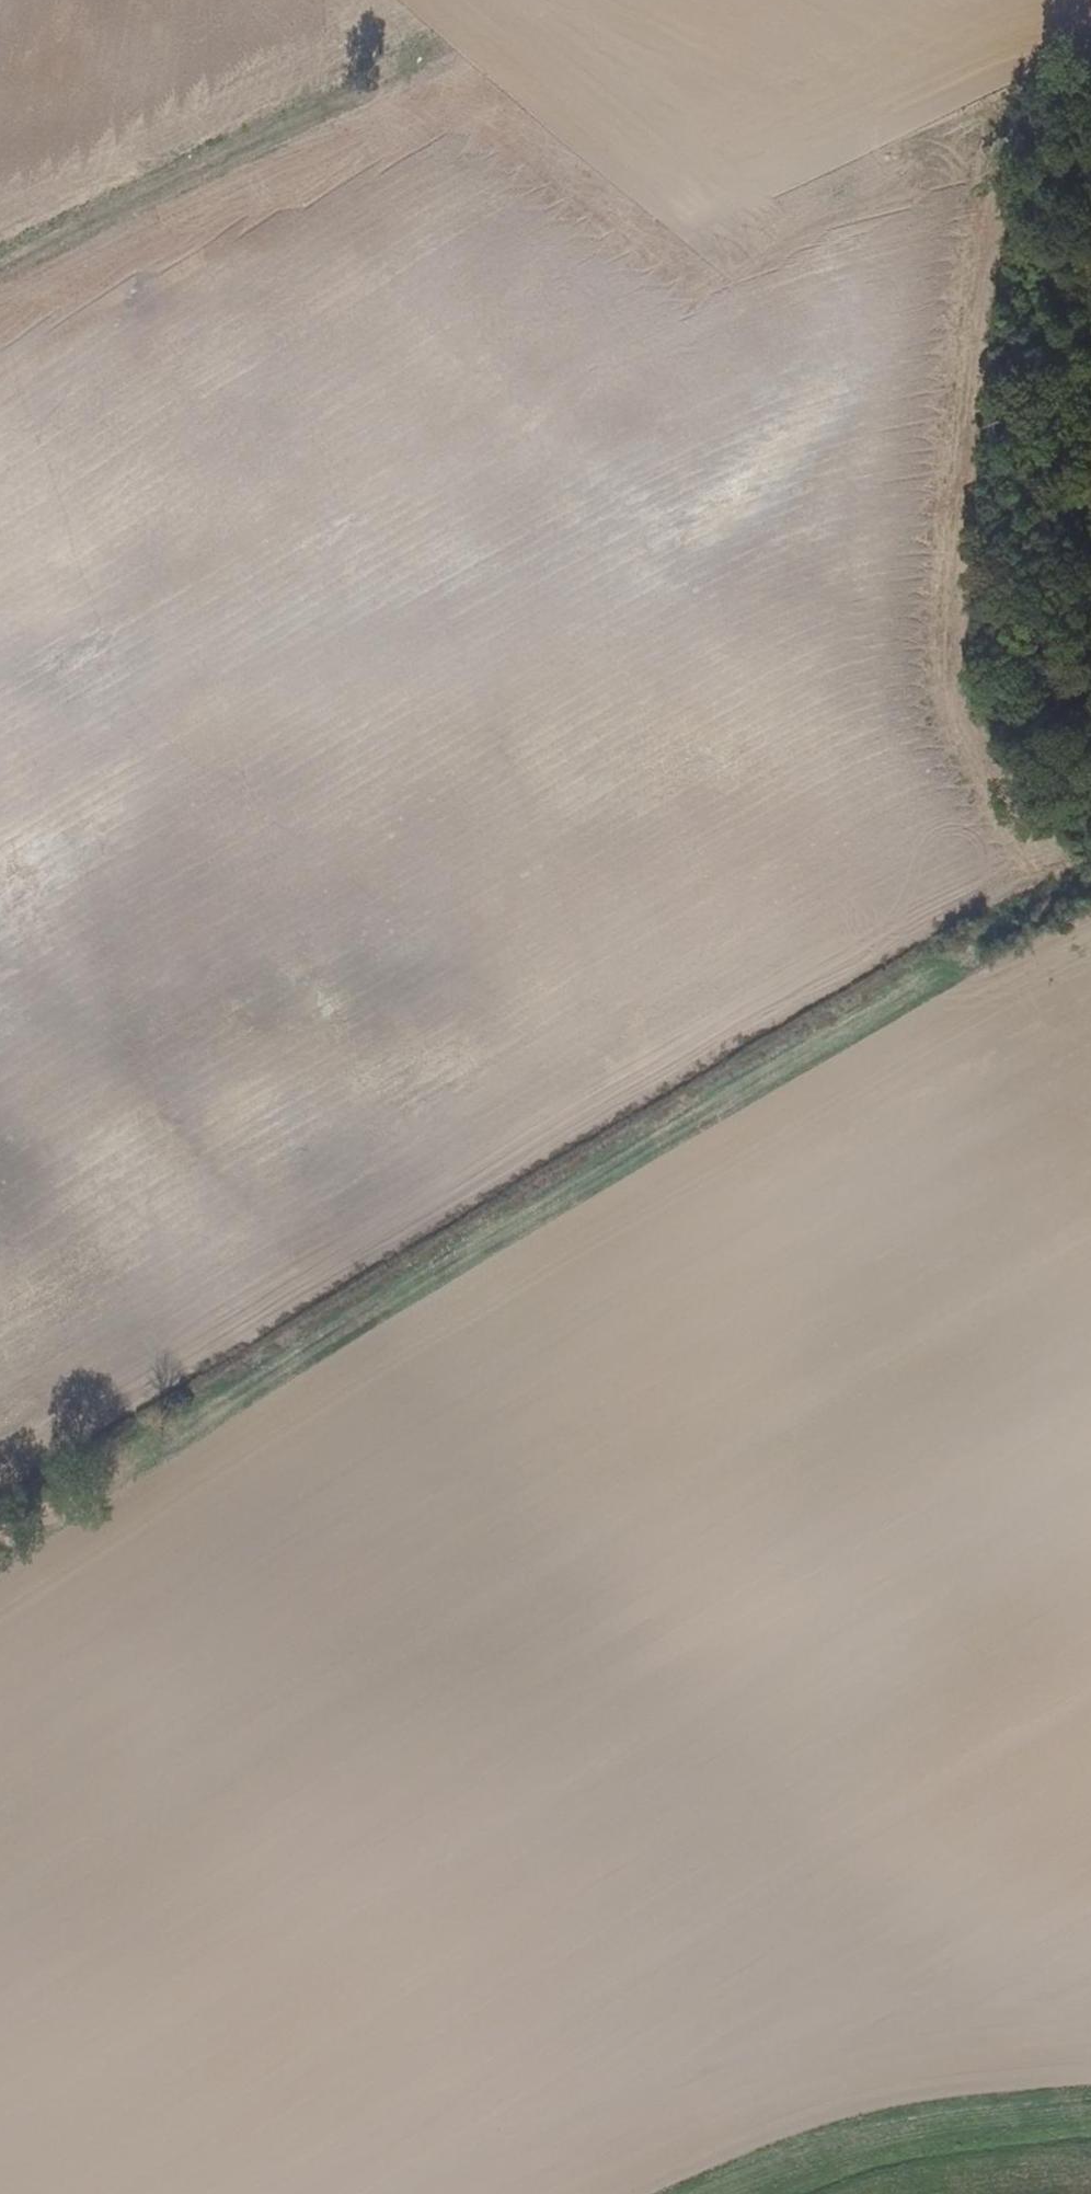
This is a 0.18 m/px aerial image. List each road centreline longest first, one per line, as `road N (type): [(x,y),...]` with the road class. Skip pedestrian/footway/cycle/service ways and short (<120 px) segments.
road 1 (track): [(0,260),(438,52)]

